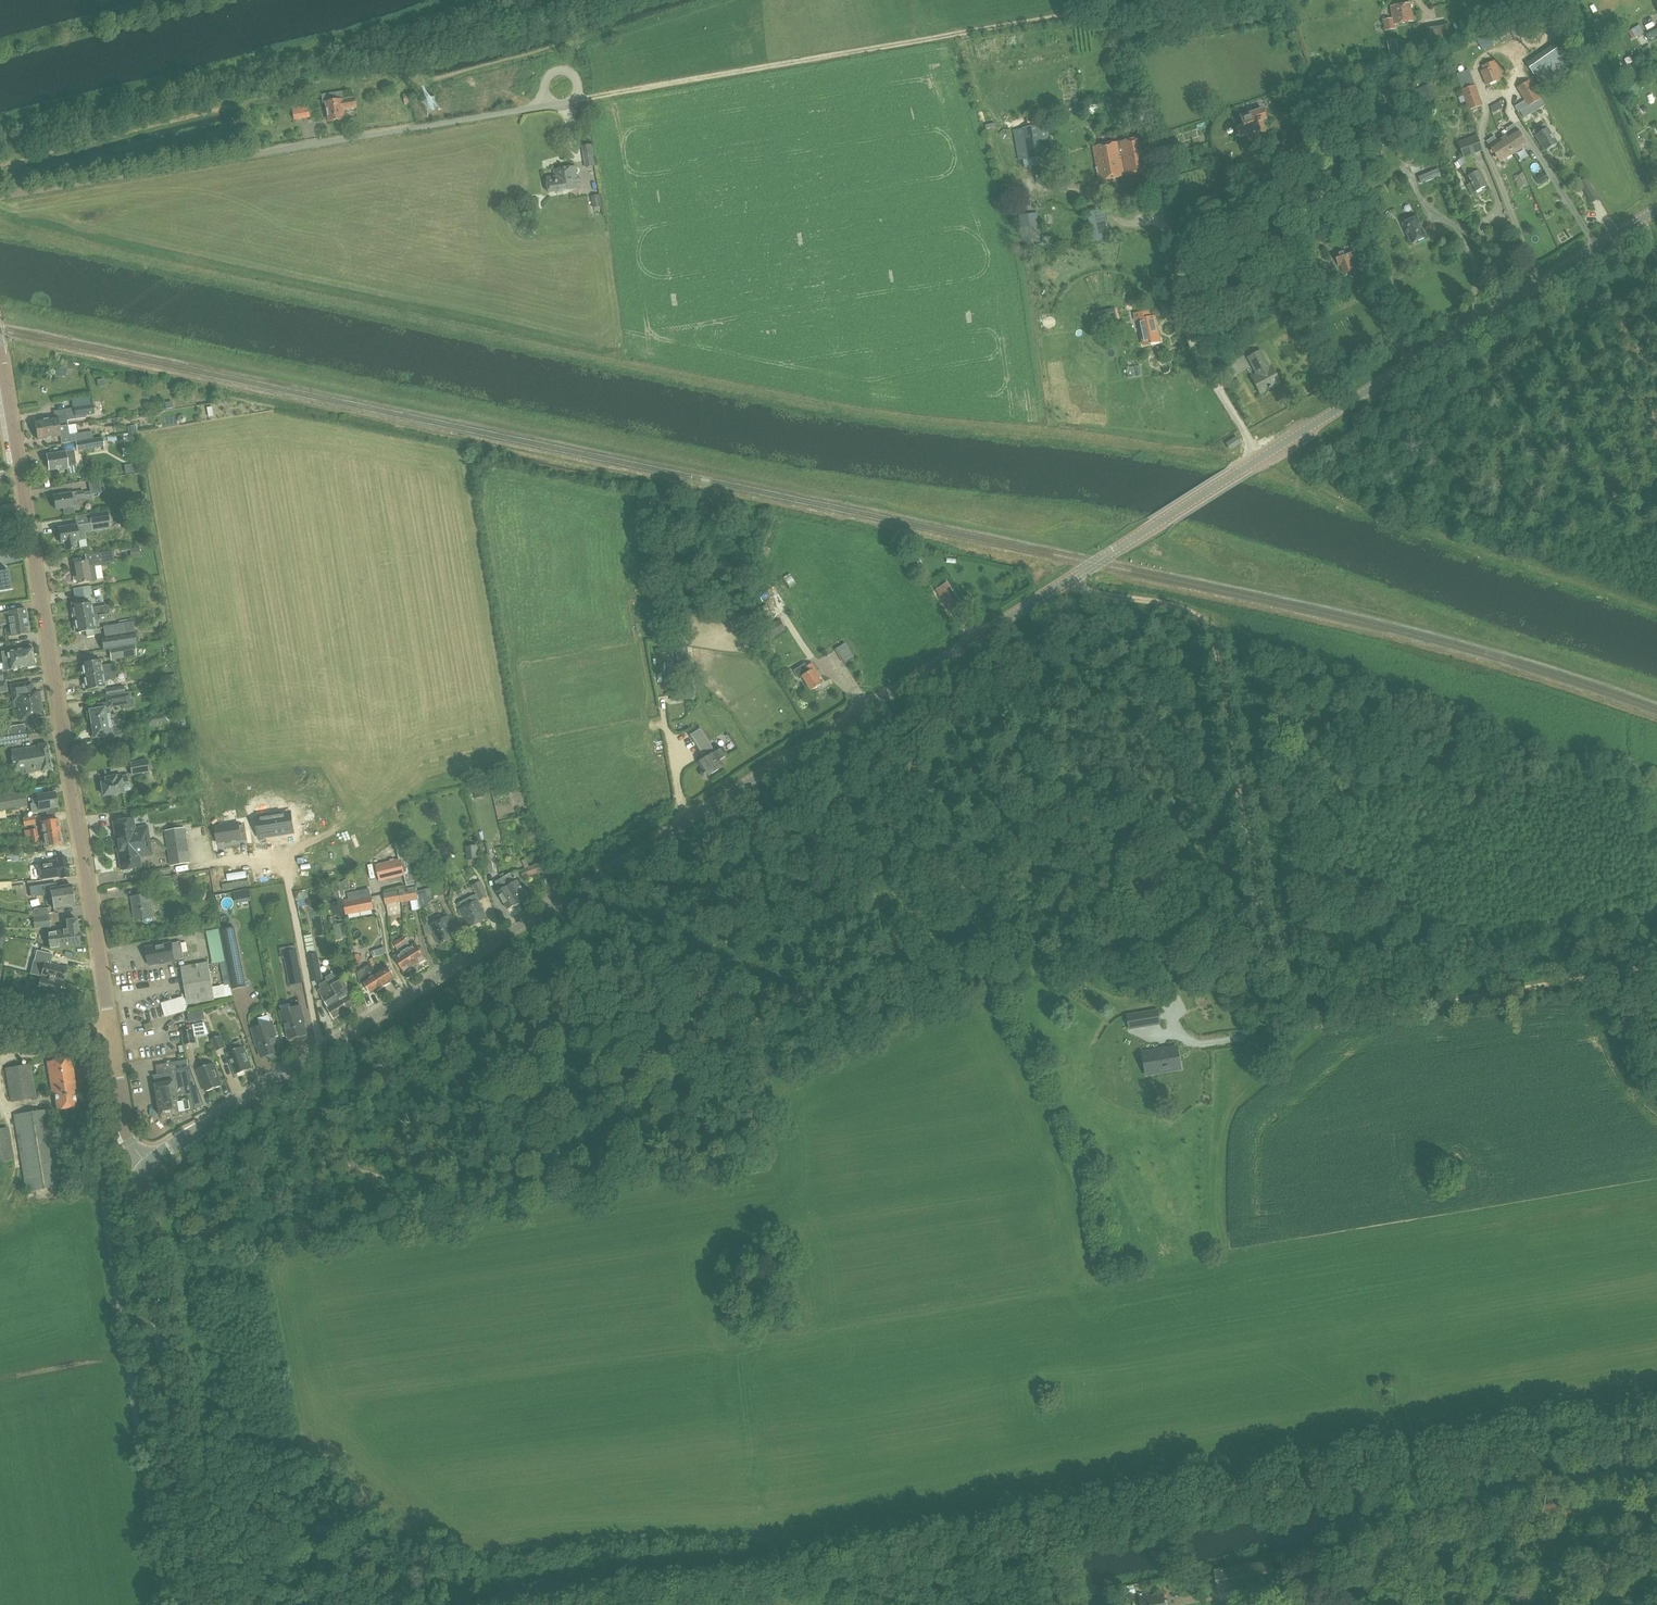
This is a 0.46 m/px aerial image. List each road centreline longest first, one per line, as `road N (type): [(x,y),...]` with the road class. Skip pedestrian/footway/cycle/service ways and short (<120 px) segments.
road 1 (secondary): [(151,1166),(278,1078),(1260,459)]
road 2 (tertiary): [(151,1166),(125,1128),(0,352)]
road 3 (track): [(1037,1533),(1232,1491),(1445,1474),(1574,1435),(1656,1423)]
road 4 (unclassified): [(0,198),(544,105)]
road 5 (track): [(582,99),(1111,9)]
road 6 (track): [(495,0),(0,124)]
road 7 (track): [(1264,967),(1208,629),(1170,604),(1058,586)]
road 8 (secondary): [(1260,459),(1656,209)]
road 9 (secondary): [(206,1604),(137,1202),(151,1166)]
road 10 (track): [(1656,968),(1291,1027),(1272,1013),(1264,967)]
road 11 (track): [(1111,9),(1144,114),(1180,293)]
road 12 (track): [(757,1587),(844,1563),(1037,1533)]
road 13 (unclassified): [(1260,459),(1191,344),(1180,293)]
road 14 (unclassified): [(616,1604),(757,1587)]

